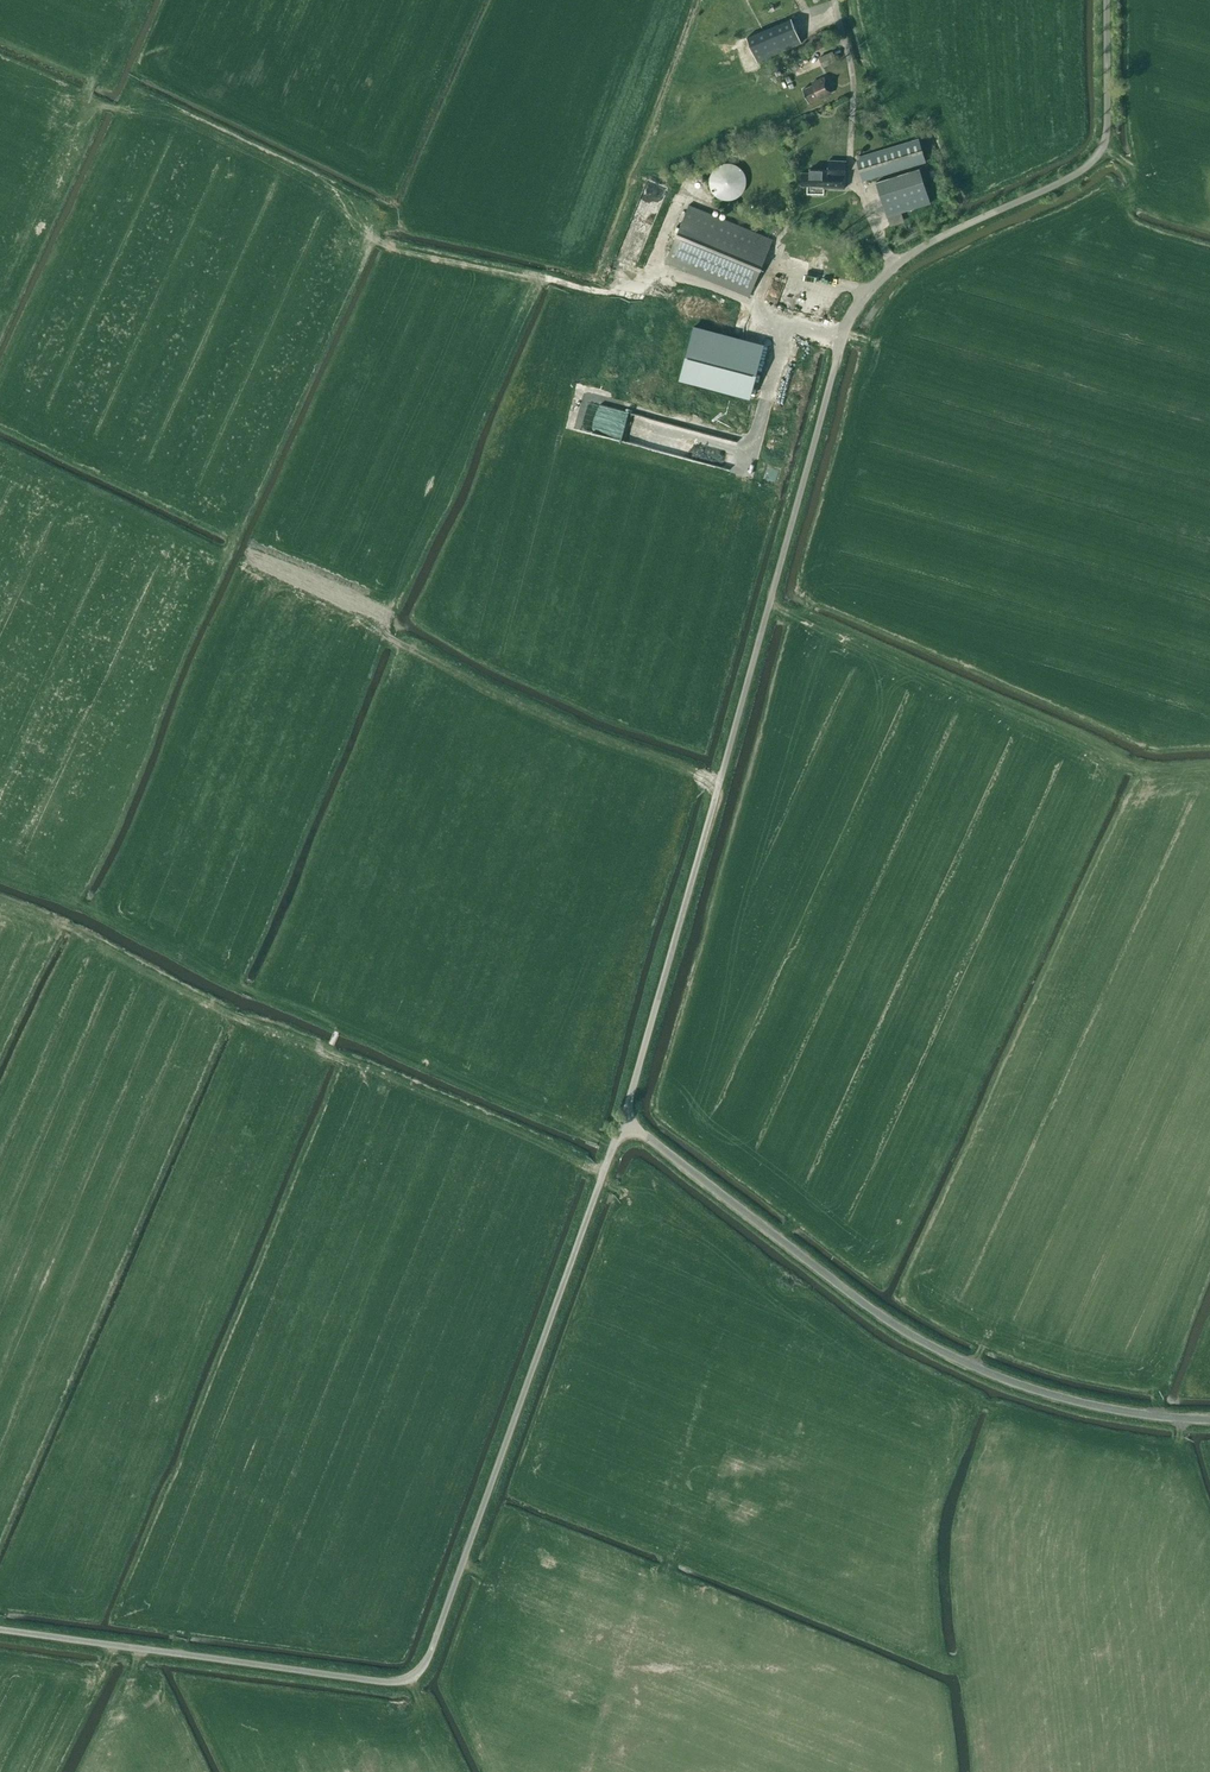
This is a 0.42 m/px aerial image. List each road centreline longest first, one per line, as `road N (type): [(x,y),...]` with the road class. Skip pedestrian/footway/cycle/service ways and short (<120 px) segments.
road 1 (unclassified): [(624,1123),(845,332),(875,283),(943,233),(1091,168),(1104,143),(1106,0)]
road 2 (unclassified): [(624,1123),(430,1658),(417,1678),(391,1684),(0,1631)]
road 3 (unclassified): [(1209,1418),(1152,1417),(1055,1400),(989,1377),(889,1322),(624,1123)]
road 4 (unclassified): [(848,189),(851,106),(835,0)]

